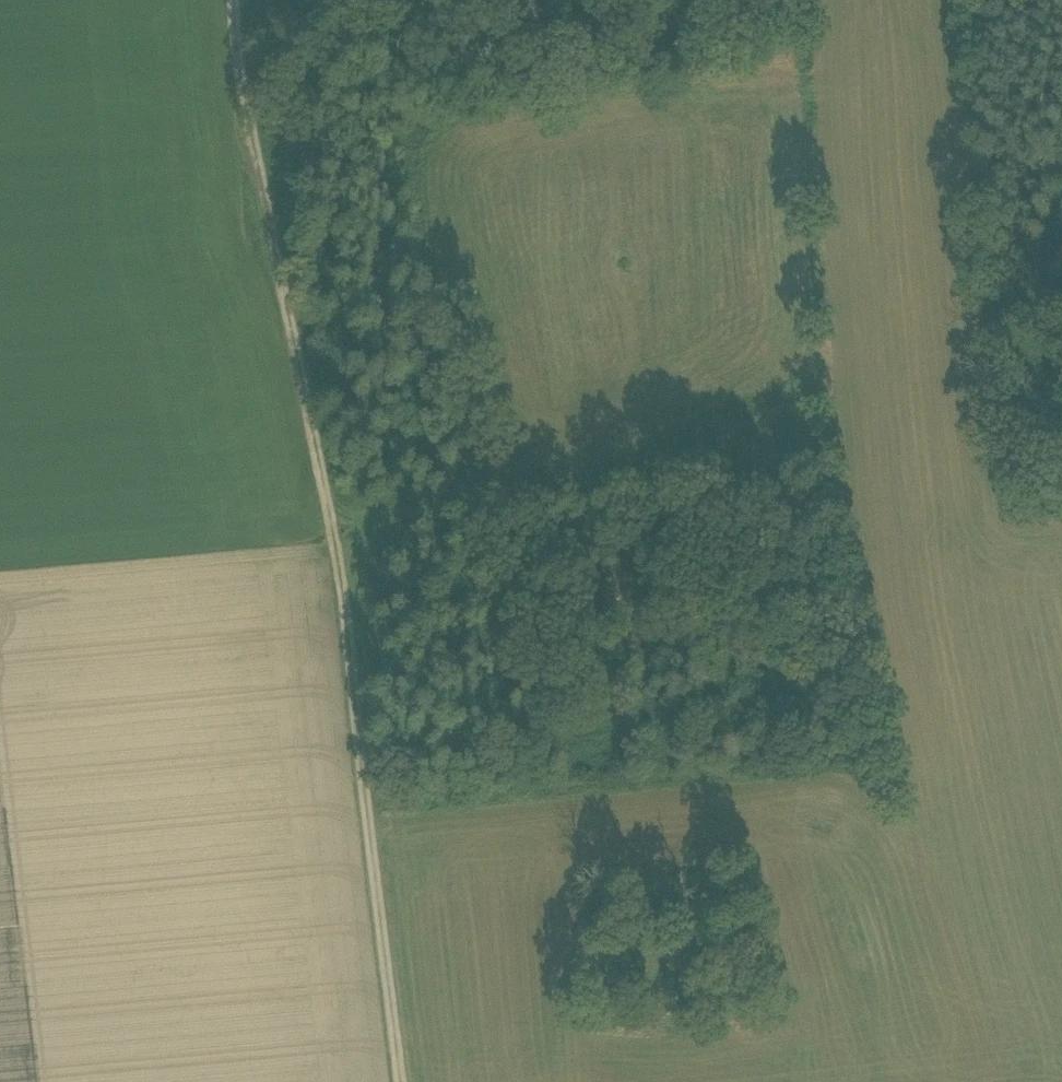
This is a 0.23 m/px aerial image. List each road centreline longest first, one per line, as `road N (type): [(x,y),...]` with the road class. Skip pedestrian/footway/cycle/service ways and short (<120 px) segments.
road 1 (track): [(231,0),(331,527),(401,1081)]

